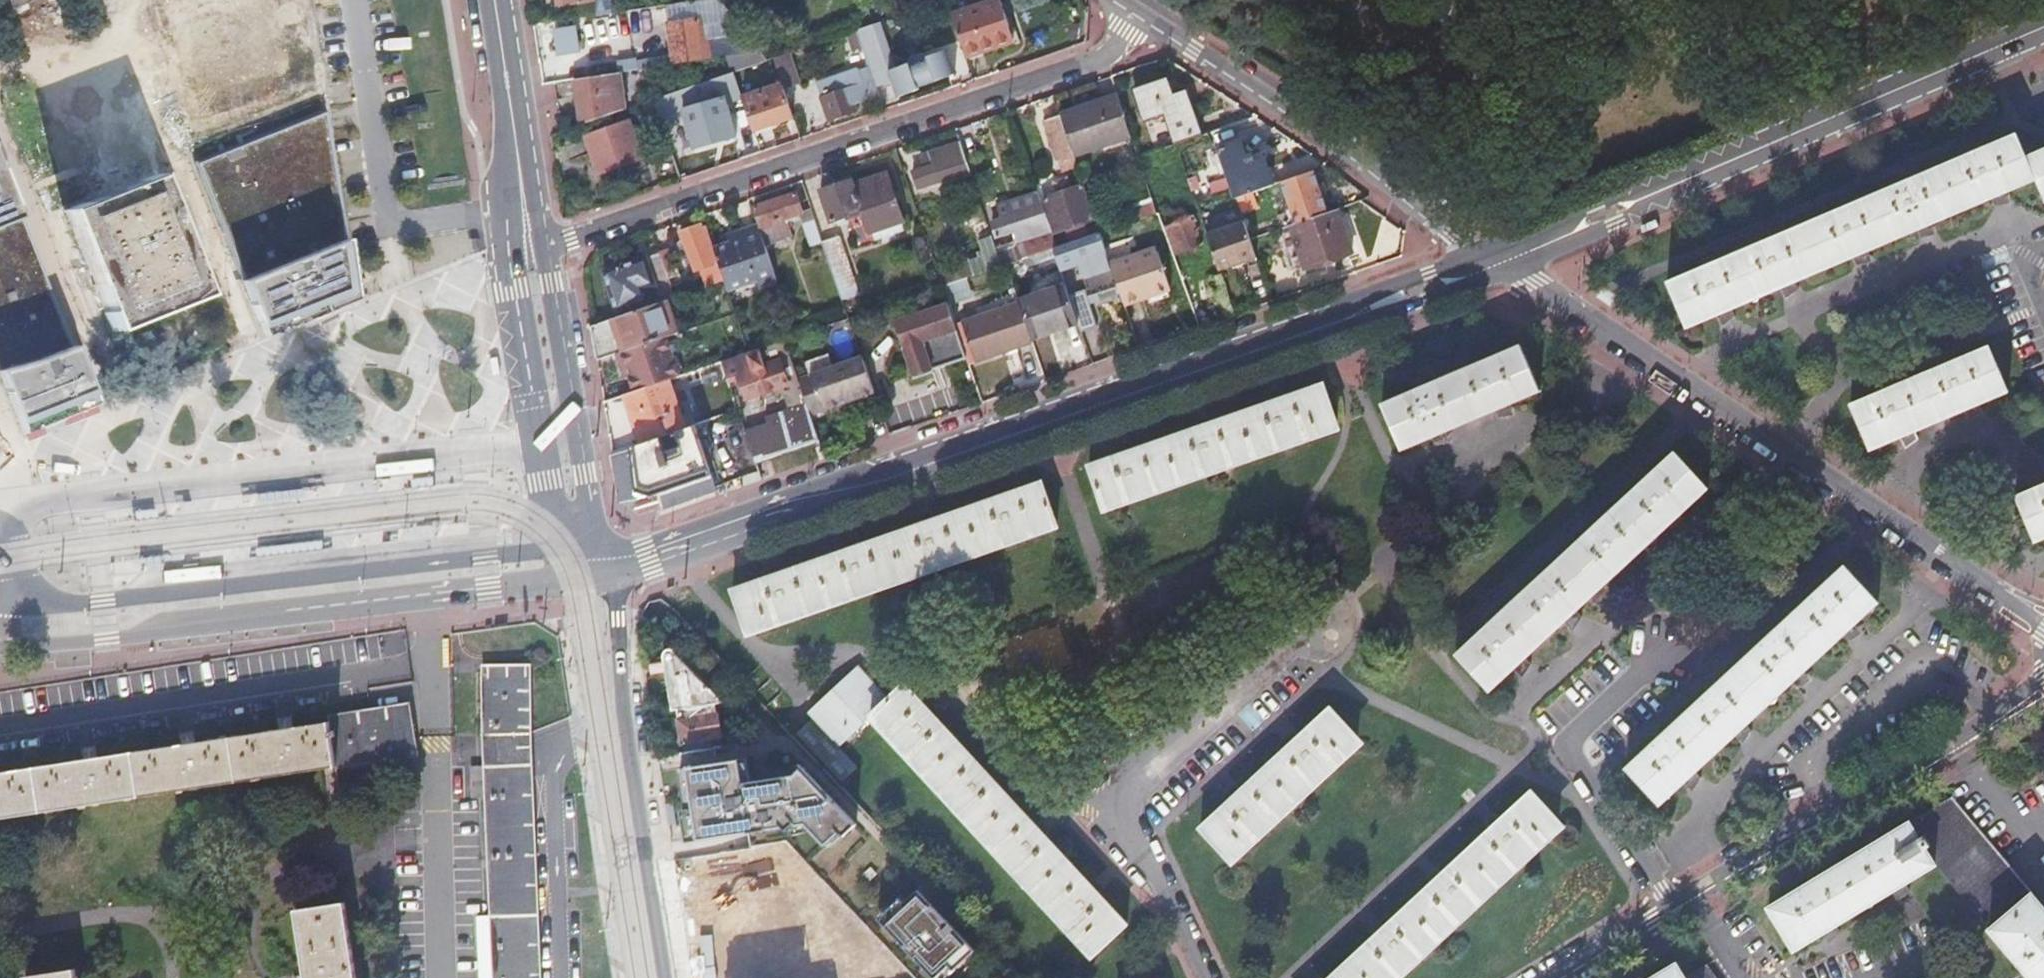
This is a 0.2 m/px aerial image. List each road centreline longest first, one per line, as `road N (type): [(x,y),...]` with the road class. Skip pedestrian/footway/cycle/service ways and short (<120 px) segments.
road 1 (tertiary): [(1492,260),(647,552),(601,560)]
road 2 (residential): [(1492,260),(1851,504),(2043,624)]
road 3 (residential): [(547,243),(1094,63),(1139,18)]
road 4 (tertiary): [(0,643),(105,640),(489,590),(570,575),(601,560)]
road 5 (tertiary): [(2043,27),(1492,260)]
road 6 (tertiary): [(601,560),(555,552),(101,601),(22,596)]
road 7 (residential): [(2043,686),(1975,735),(1556,977)]
road 8 (unclassified): [(1,524),(45,500),(542,440)]
road 9 (residential): [(1492,260),(1139,18)]
road 10 (secondary): [(666,977),(601,560)]
road 11 (secondary): [(579,434),(547,243)]
road 12 (secondary): [(511,252),(542,440)]
road 13 (secondary): [(520,174),(494,0)]
road 14 (secondary): [(542,440),(555,495),(601,560)]
road 15 (secondary): [(601,560),(579,434)]

